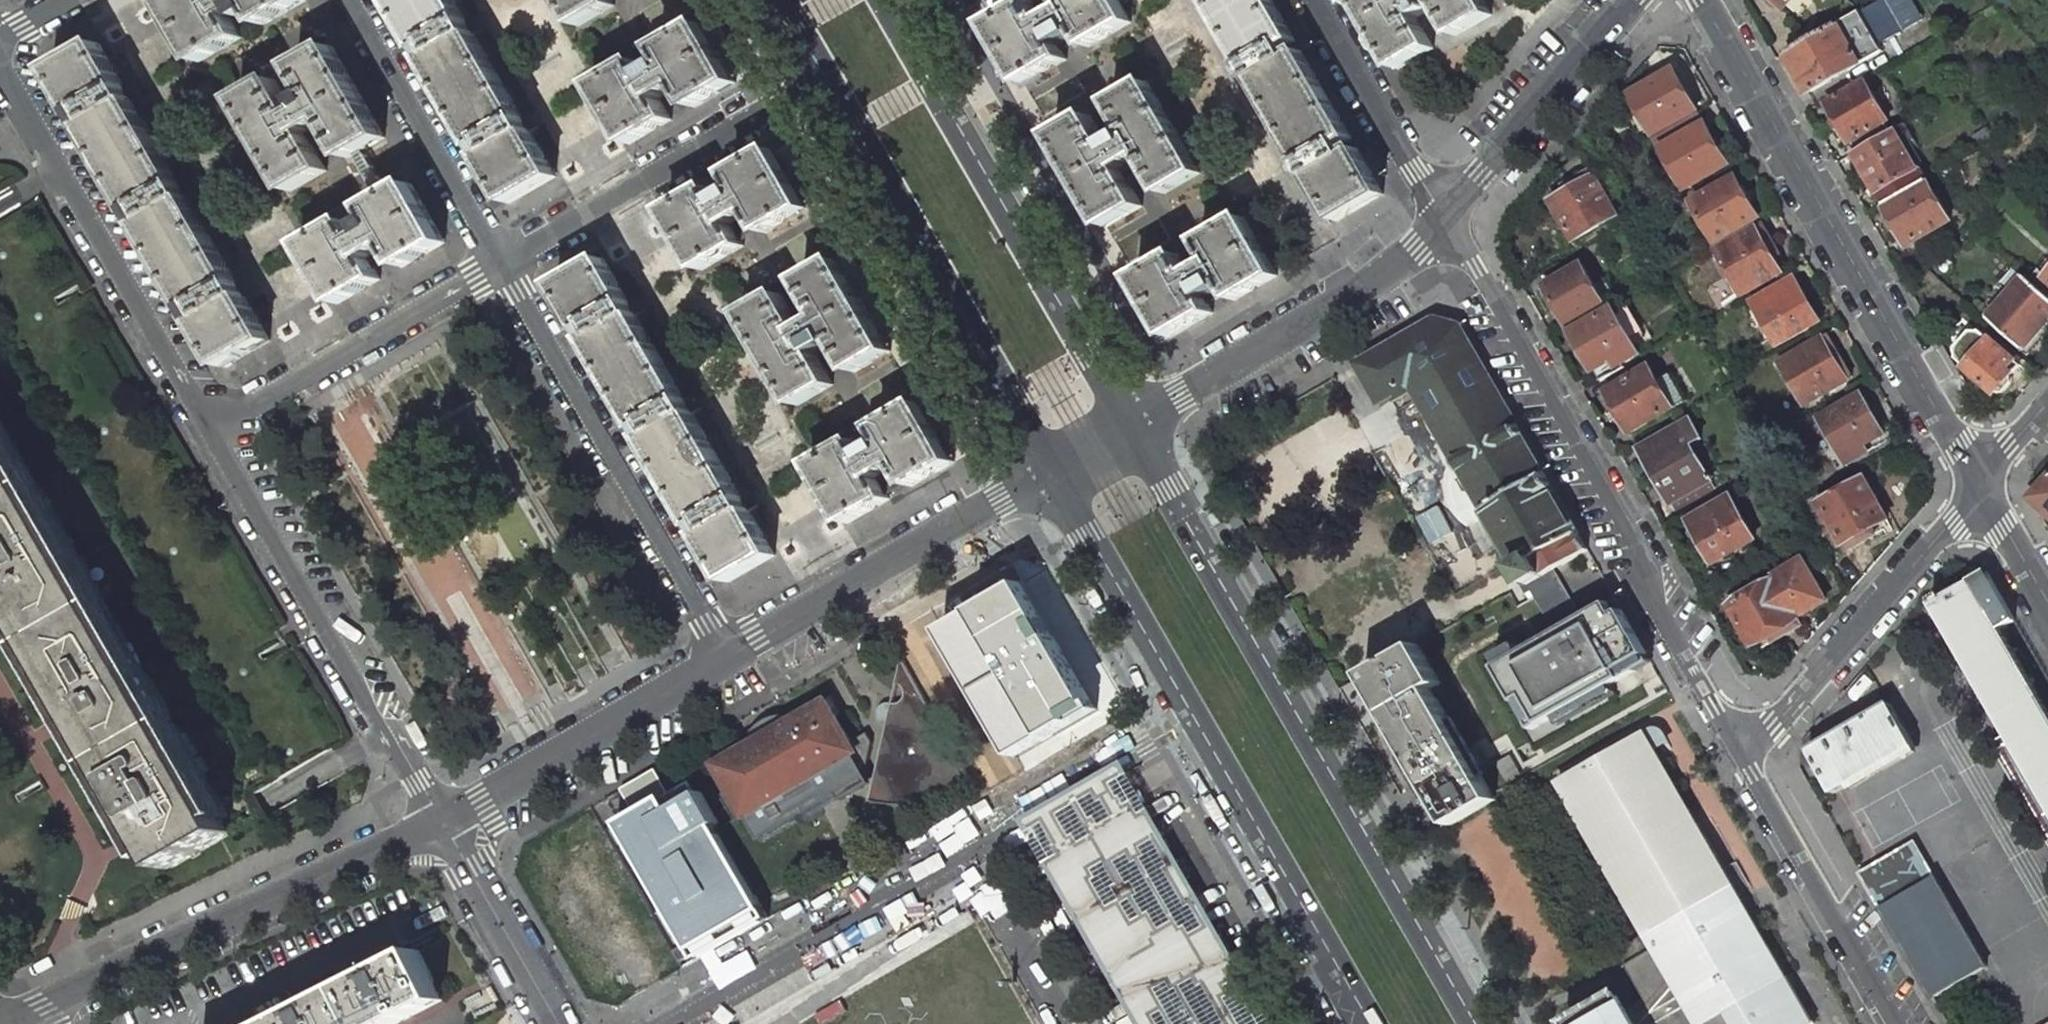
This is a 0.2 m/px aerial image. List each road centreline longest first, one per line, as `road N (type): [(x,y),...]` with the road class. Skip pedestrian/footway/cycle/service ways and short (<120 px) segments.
road 1 (secondary): [(1468,1023),(1125,429)]
road 2 (residential): [(1441,221),(1477,268),(1743,744)]
road 3 (residential): [(1192,717),(676,1023)]
road 4 (residential): [(1982,492),(1703,0)]
road 5 (secondary): [(779,0),(1054,471)]
road 6 (residential): [(7,1023),(442,822)]
road 7 (residential): [(208,427),(384,737),(394,737),(442,822)]
road 8 (residential): [(728,658),(501,264)]
road 9 (secondary): [(1125,429),(898,38)]
road 10 (residential): [(0,64),(208,427)]
road 11 (residential): [(1125,429),(1377,282),(1441,221)]
road 12 (residential): [(728,658),(1054,471)]
road 13 (residential): [(501,264),(813,84)]
road 14 (secondary): [(1192,717),(1370,1023)]
road 15 (residential): [(1743,744),(1982,492)]
road 16 (residential): [(208,427),(501,264)]
road 17 (residential): [(442,822),(728,658)]
road 18 (residential): [(1743,744),(1899,1023)]
road 19 (residential): [(501,264),(350,0)]
road 20 (residential): [(1441,221),(1631,0)]
road 21 (secondary): [(1054,471),(1192,717)]
road 22 (residential): [(1441,221),(1311,0)]
road 23 (residential): [(442,822),(555,1023)]
road 24 (residential): [(2047,602),(1982,492)]

